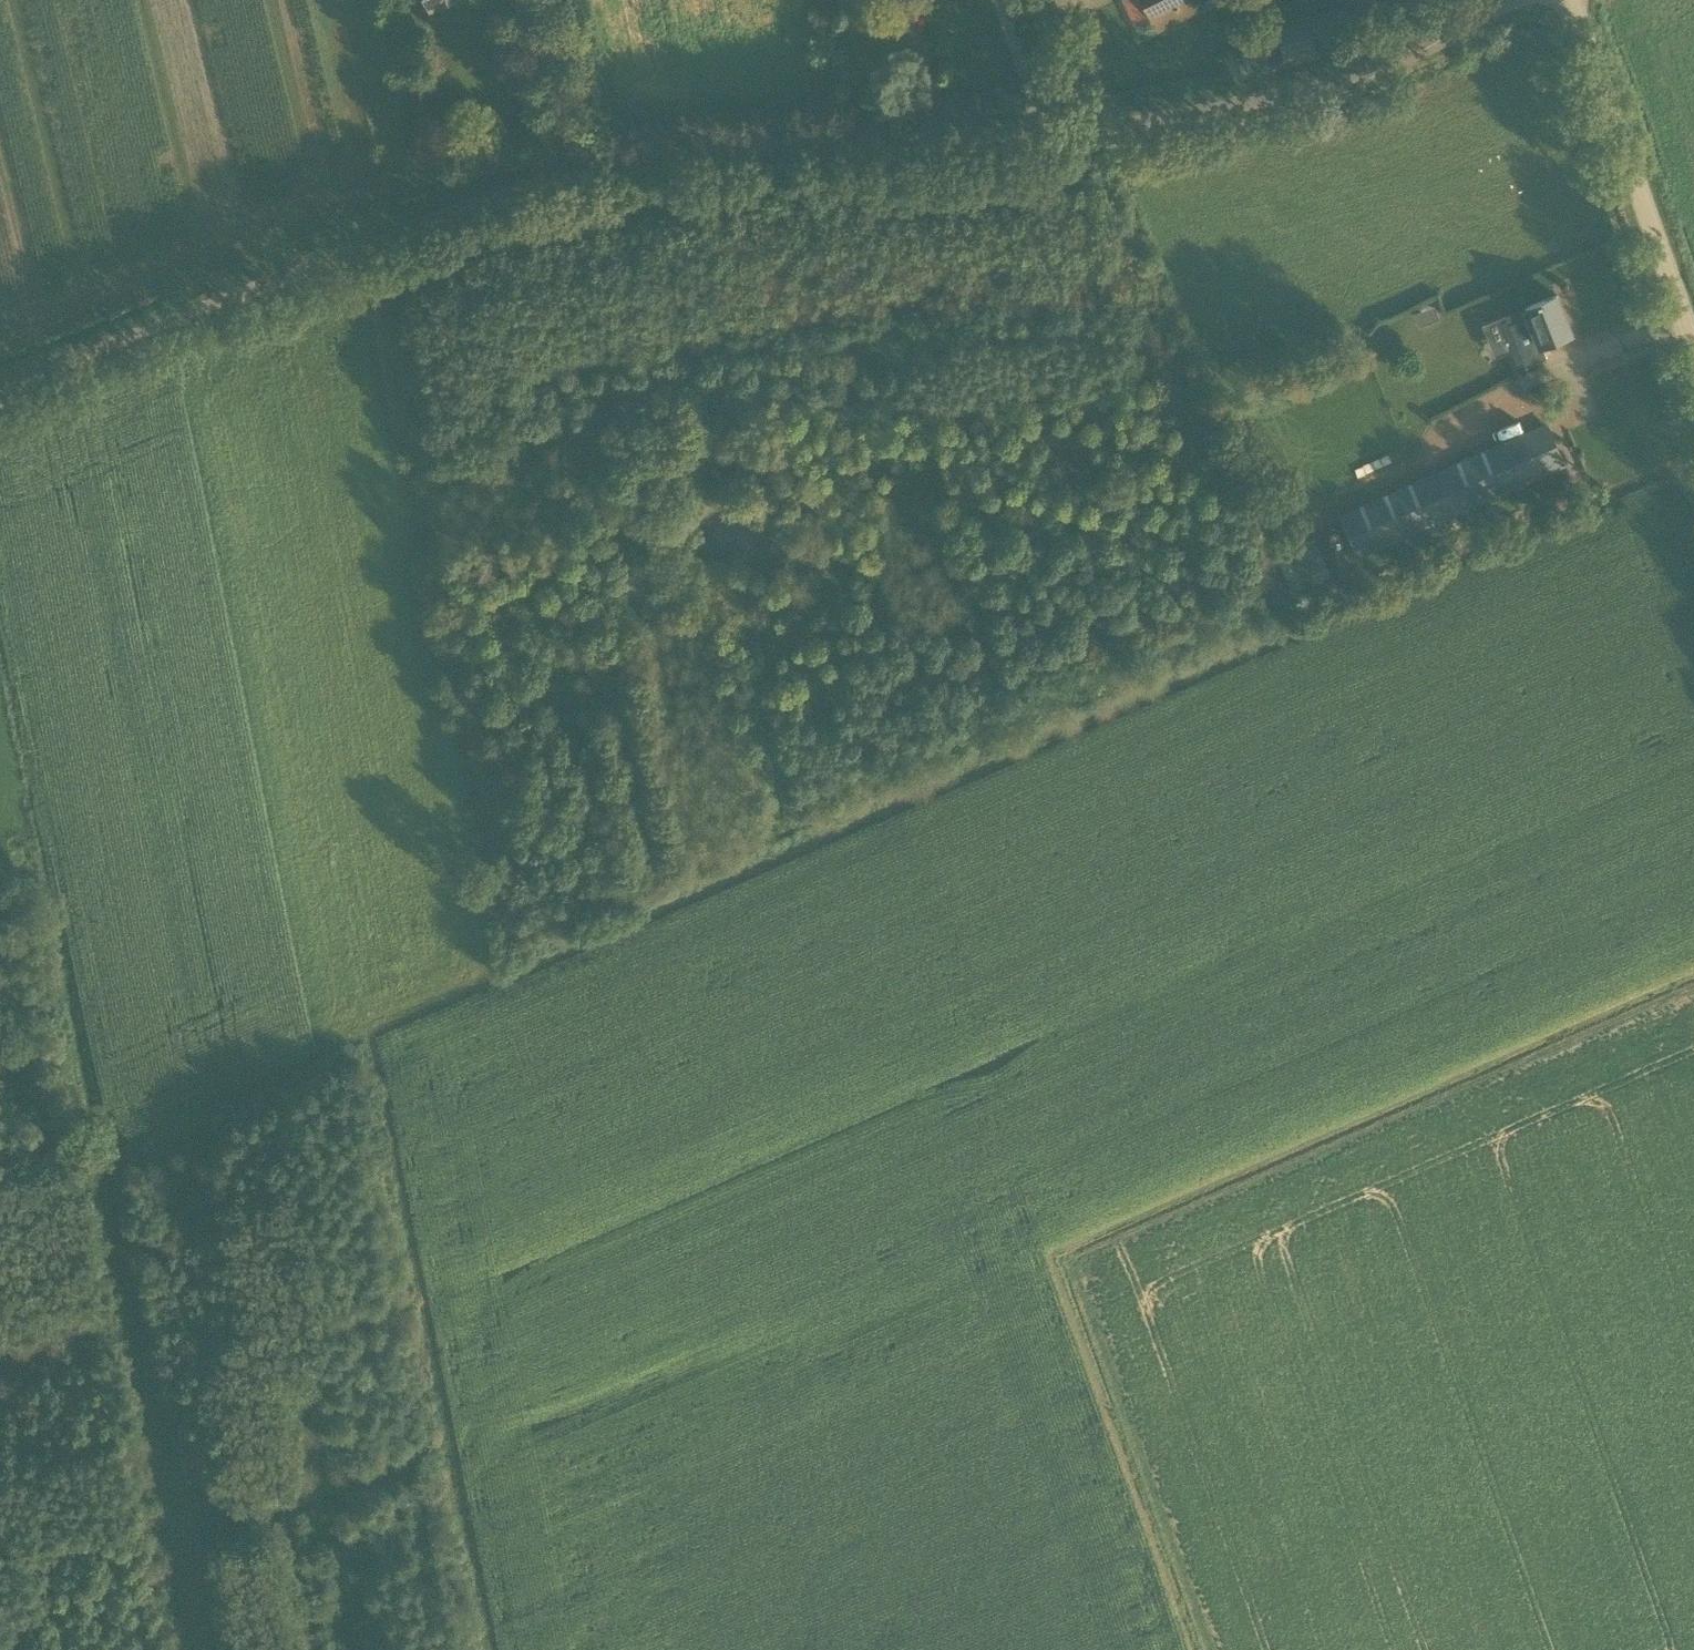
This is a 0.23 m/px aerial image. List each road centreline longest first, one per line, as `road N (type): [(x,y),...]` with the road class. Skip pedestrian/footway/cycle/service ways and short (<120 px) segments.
road 1 (unclassified): [(0,389),(498,197),(640,172),(1184,124),(1329,88),(1524,0)]
road 2 (unclassified): [(1693,378),(1555,0)]

